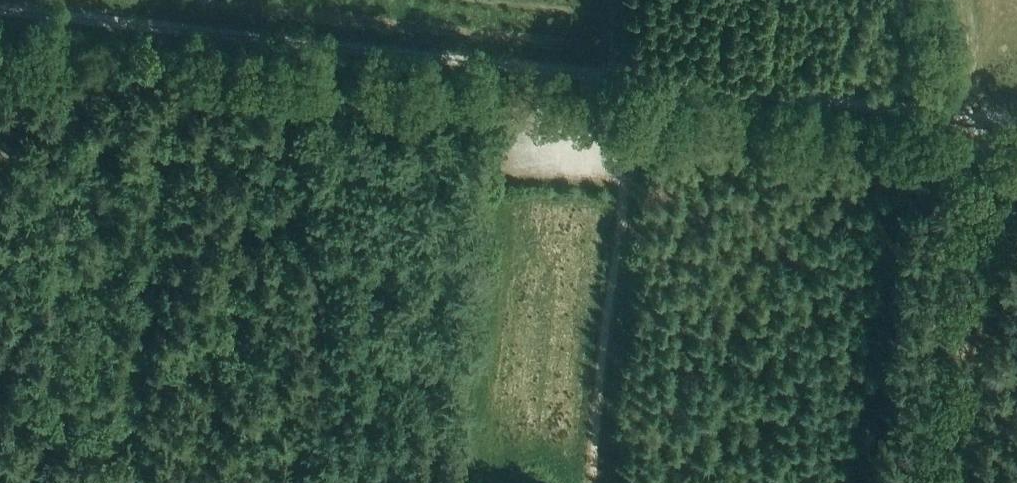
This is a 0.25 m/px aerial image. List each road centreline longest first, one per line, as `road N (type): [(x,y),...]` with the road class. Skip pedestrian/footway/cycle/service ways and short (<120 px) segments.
road 1 (track): [(0,10),(1016,127)]
road 2 (track): [(917,482),(961,121),(951,0)]

